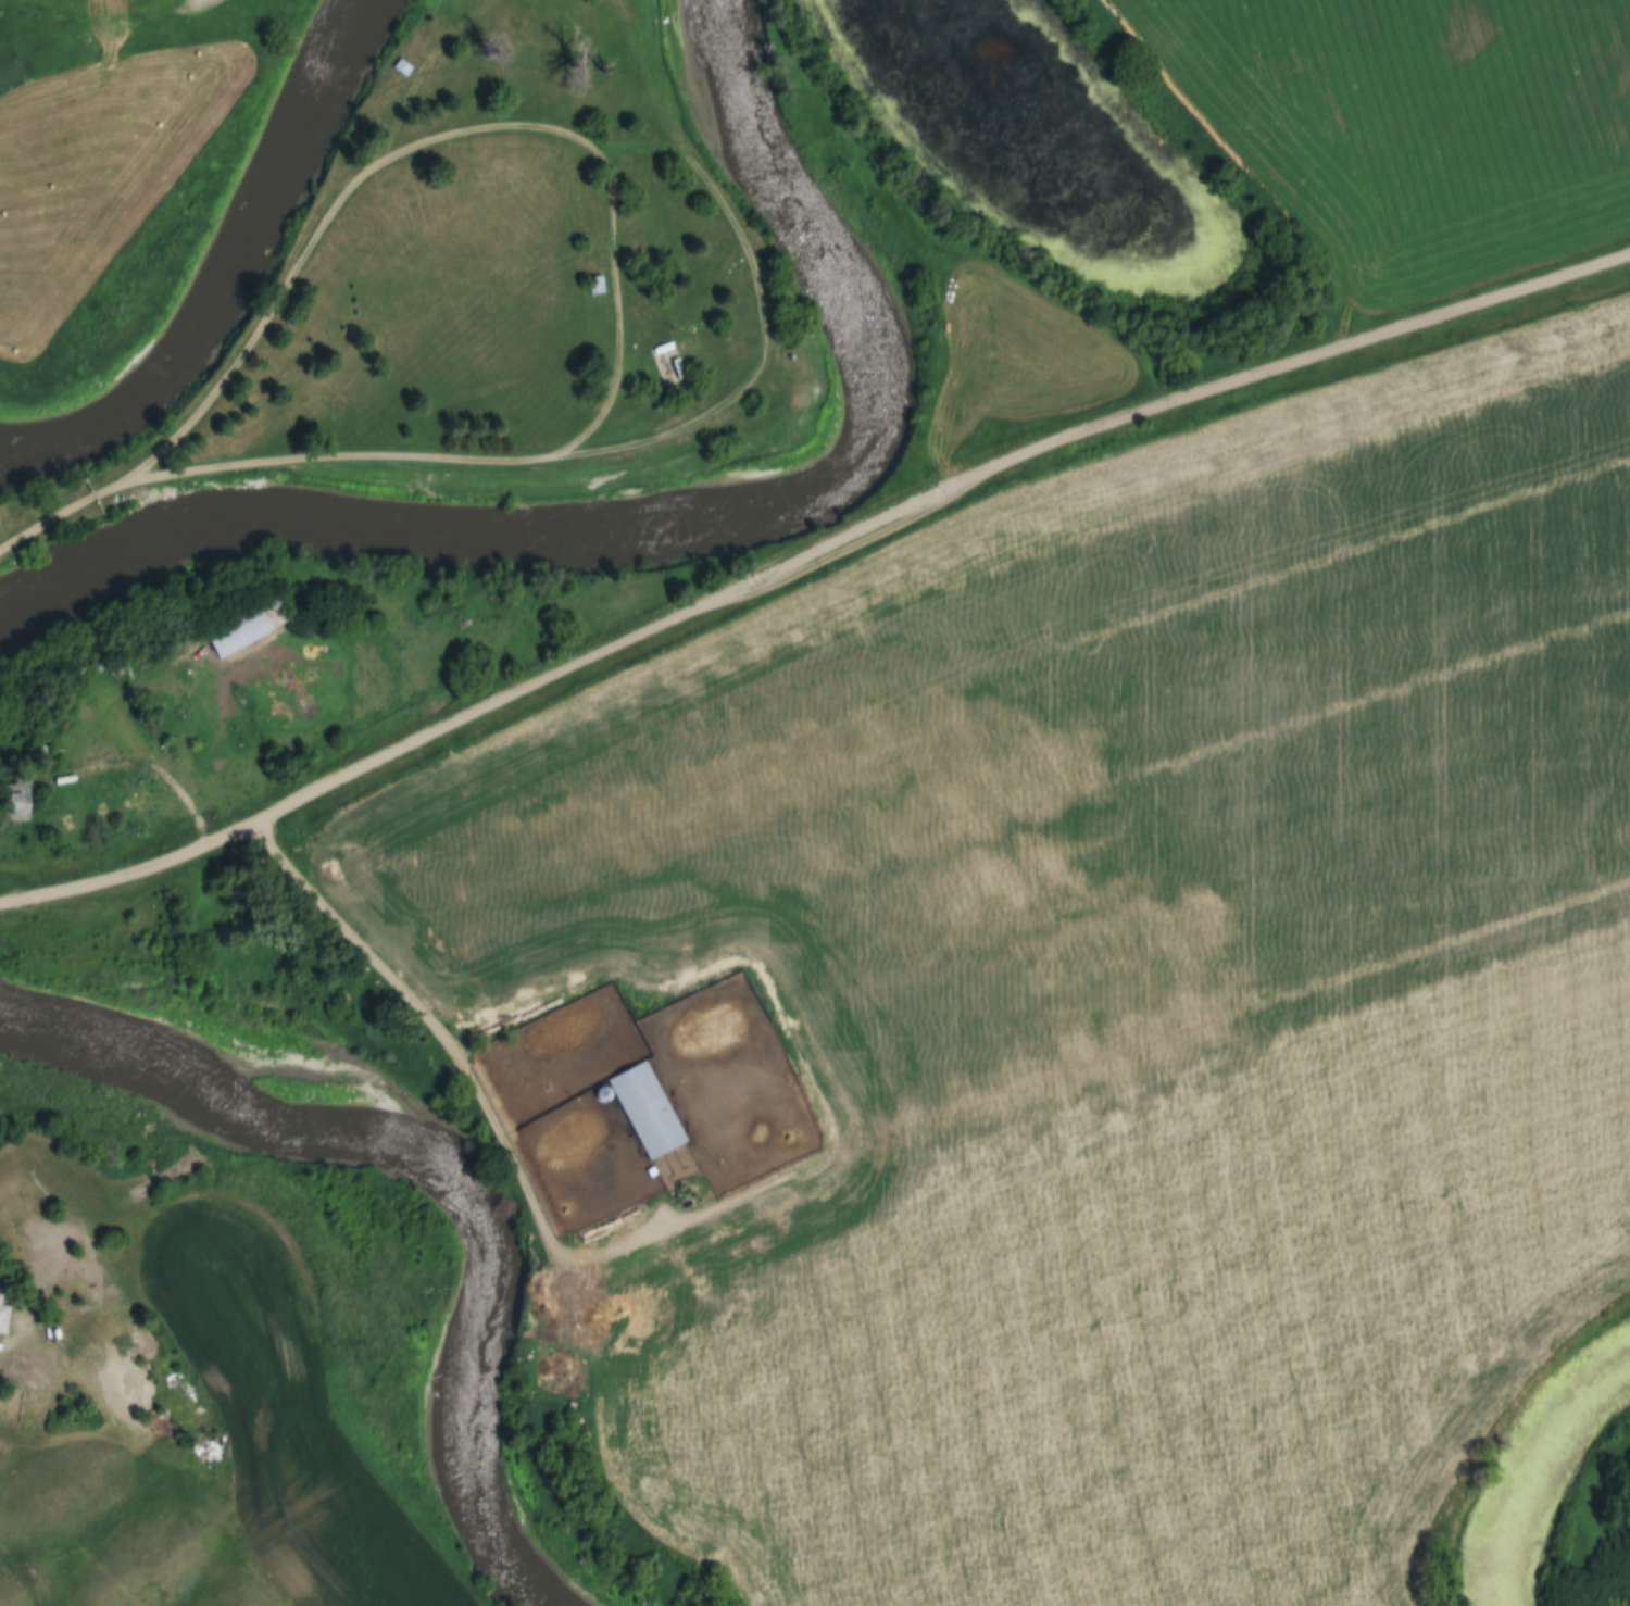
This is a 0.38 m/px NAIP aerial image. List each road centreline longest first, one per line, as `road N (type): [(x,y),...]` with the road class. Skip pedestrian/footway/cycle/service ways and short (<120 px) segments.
road 1 (residential): [(0,902),(127,875),(212,844),(624,635),(1030,450),(1629,253)]

